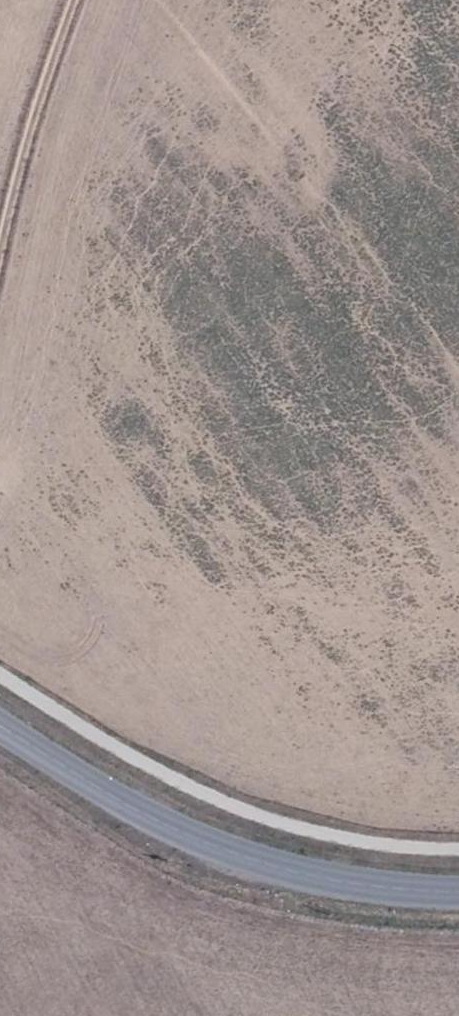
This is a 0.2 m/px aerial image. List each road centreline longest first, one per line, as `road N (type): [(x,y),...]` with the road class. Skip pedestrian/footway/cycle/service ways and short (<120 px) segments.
road 1 (tertiary): [(0,727),(146,815),(233,851),(335,877),(458,890)]
road 2 (track): [(75,0),(0,250)]

